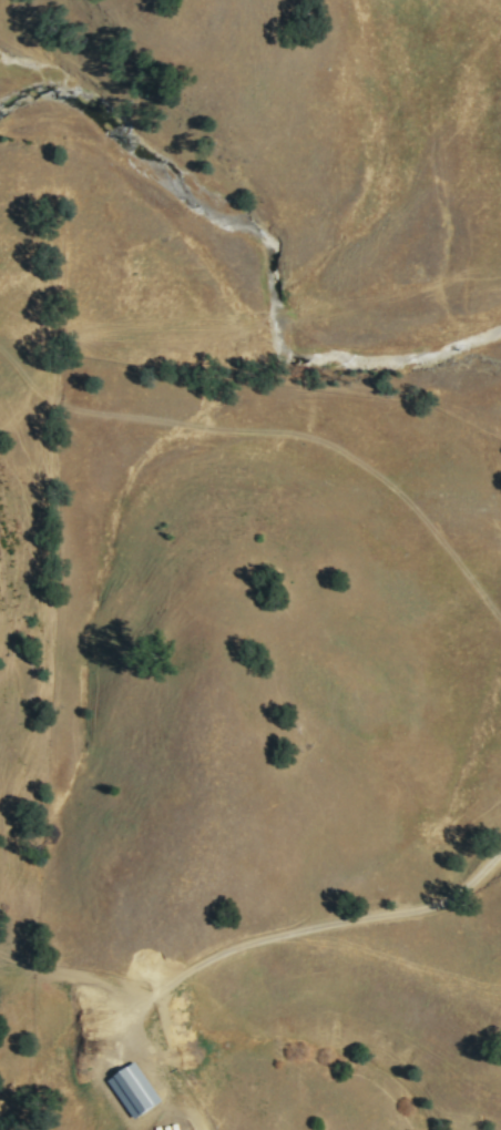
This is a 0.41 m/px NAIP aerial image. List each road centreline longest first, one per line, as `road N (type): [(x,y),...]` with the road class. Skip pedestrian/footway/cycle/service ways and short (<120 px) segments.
road 1 (track): [(500,851),(448,898),(235,946),(129,1004)]
road 2 (track): [(129,1004),(82,977),(0,951)]

